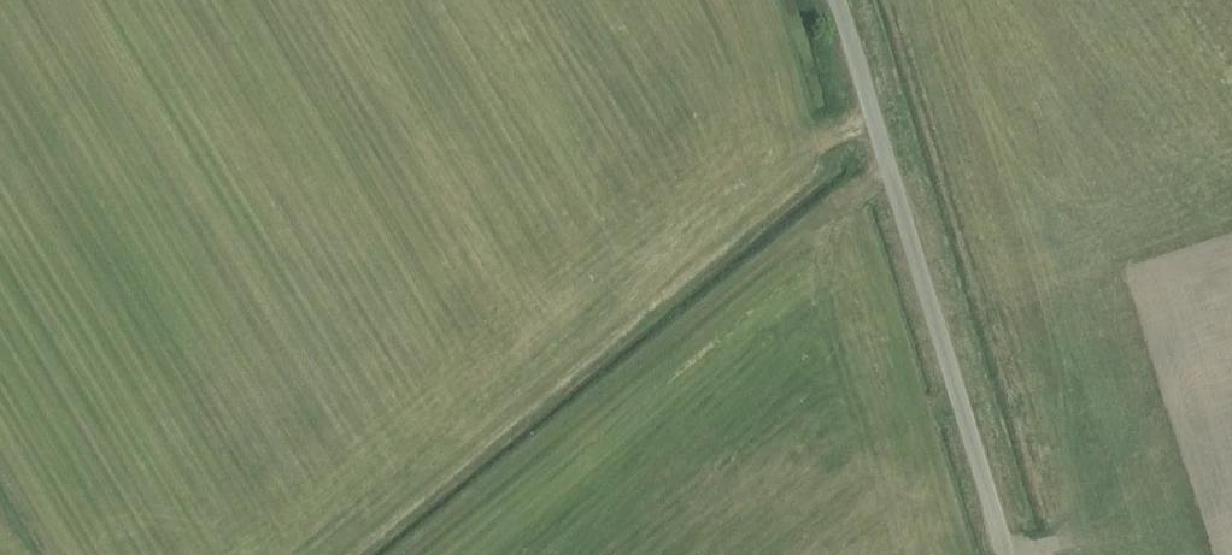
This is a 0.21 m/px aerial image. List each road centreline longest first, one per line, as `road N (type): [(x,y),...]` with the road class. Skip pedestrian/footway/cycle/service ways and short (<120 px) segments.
road 1 (unclassified): [(1011,554),(871,97),(833,0)]

